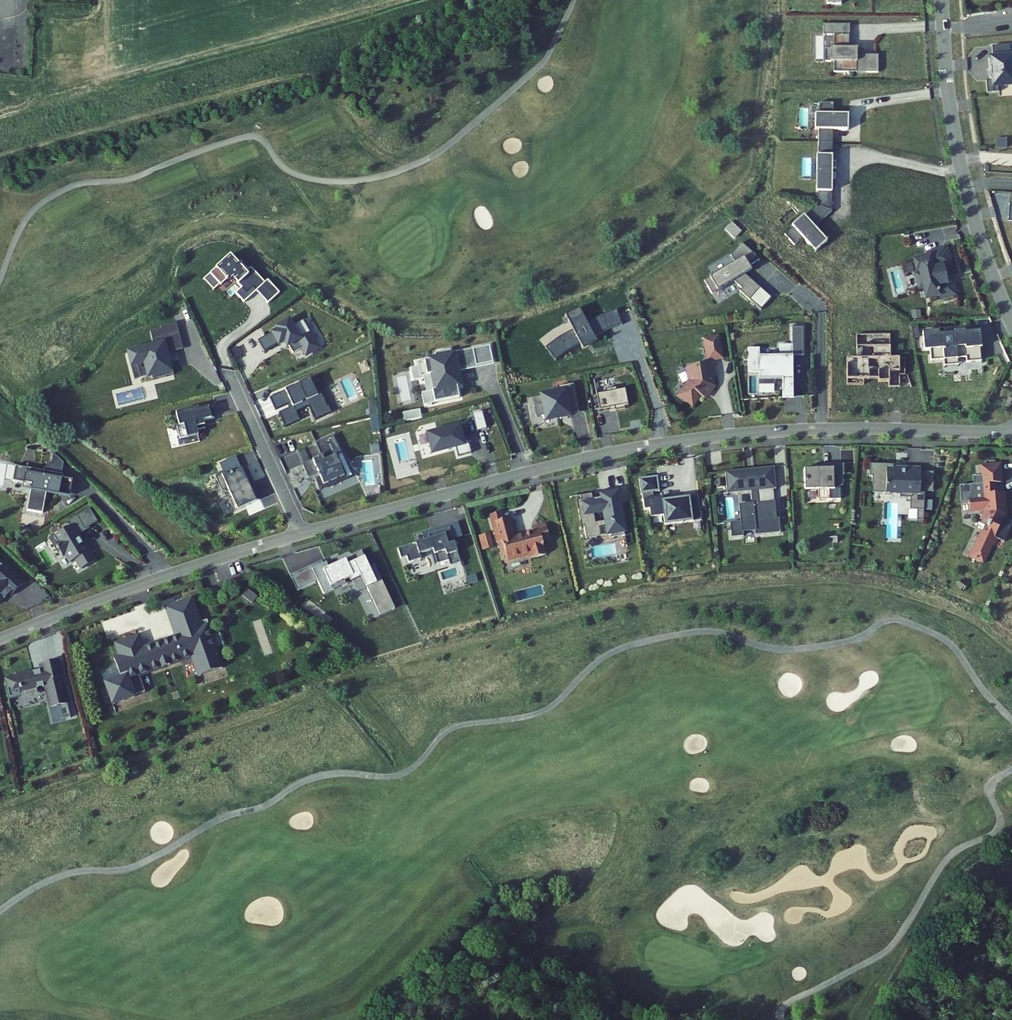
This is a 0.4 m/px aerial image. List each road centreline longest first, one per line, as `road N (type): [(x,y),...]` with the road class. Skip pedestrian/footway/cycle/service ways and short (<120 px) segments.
road 1 (residential): [(1011,430),(799,430),(673,442),(302,534)]
road 2 (residential): [(1011,322),(961,168),(942,0)]
road 3 (residential): [(302,534),(0,639)]
road 4 (residential): [(302,534),(228,373)]

